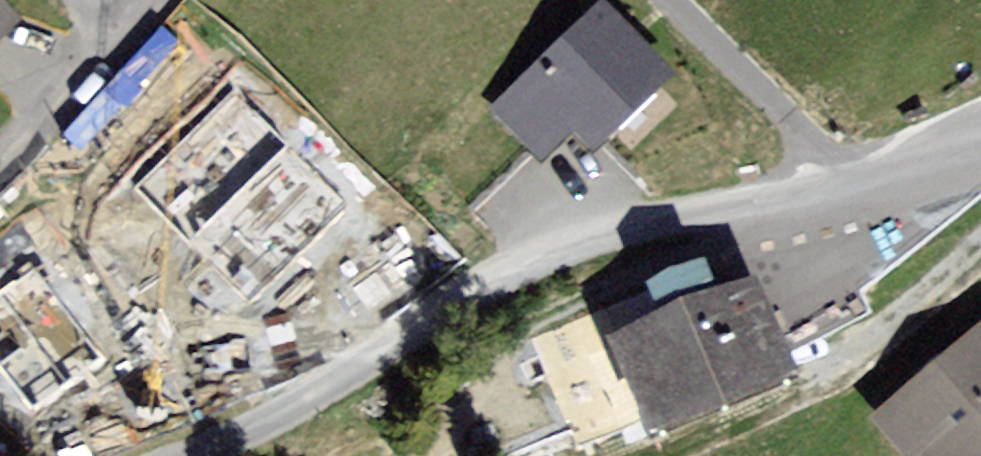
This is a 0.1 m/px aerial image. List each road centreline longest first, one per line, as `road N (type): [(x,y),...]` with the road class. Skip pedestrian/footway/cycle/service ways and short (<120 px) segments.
road 1 (unclassified): [(856,185),(568,247),(303,402),(190,455)]
road 2 (residential): [(856,185),(669,0)]
road 3 (residential): [(0,155),(110,37)]
road 4 (unclassified): [(980,142),(856,185)]

